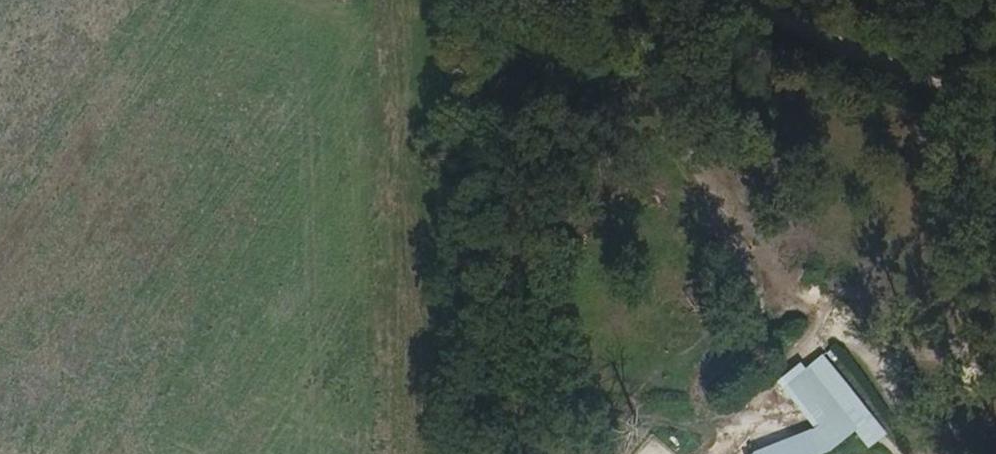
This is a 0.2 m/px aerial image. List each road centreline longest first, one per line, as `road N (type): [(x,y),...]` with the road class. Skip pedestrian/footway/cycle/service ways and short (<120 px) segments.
road 1 (unclassified): [(995,112),(723,0)]

